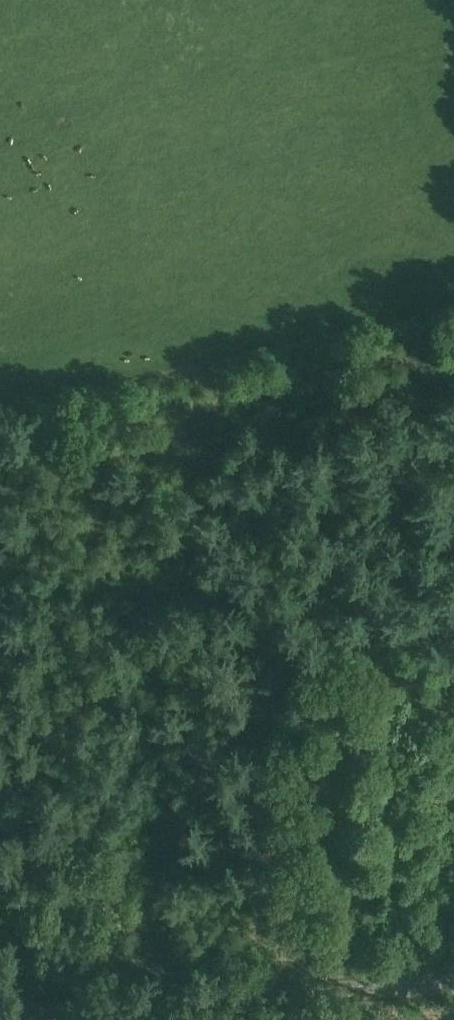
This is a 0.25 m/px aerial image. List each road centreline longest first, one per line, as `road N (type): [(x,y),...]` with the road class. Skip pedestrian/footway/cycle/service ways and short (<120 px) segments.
road 1 (unclassified): [(0,1013),(453,982)]

